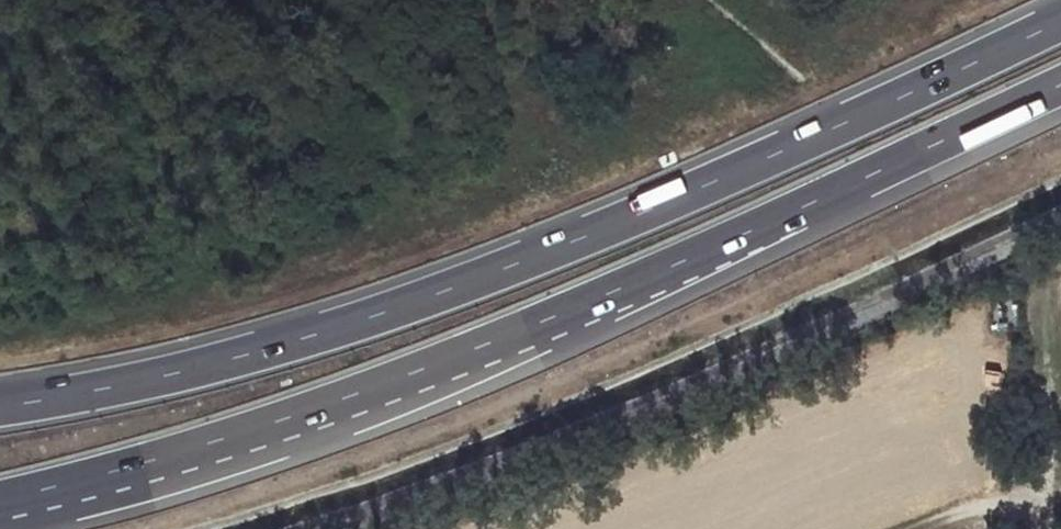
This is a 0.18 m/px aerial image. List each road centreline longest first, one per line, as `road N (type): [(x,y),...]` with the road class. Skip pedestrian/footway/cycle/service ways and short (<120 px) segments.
road 1 (trunk): [(0,500),(138,465),(484,345),(720,246),(1060,85)]
road 2 (trunk): [(1060,22),(610,228),(393,309),(255,353),(0,407)]
road 3 (track): [(1051,528),(1047,277)]

